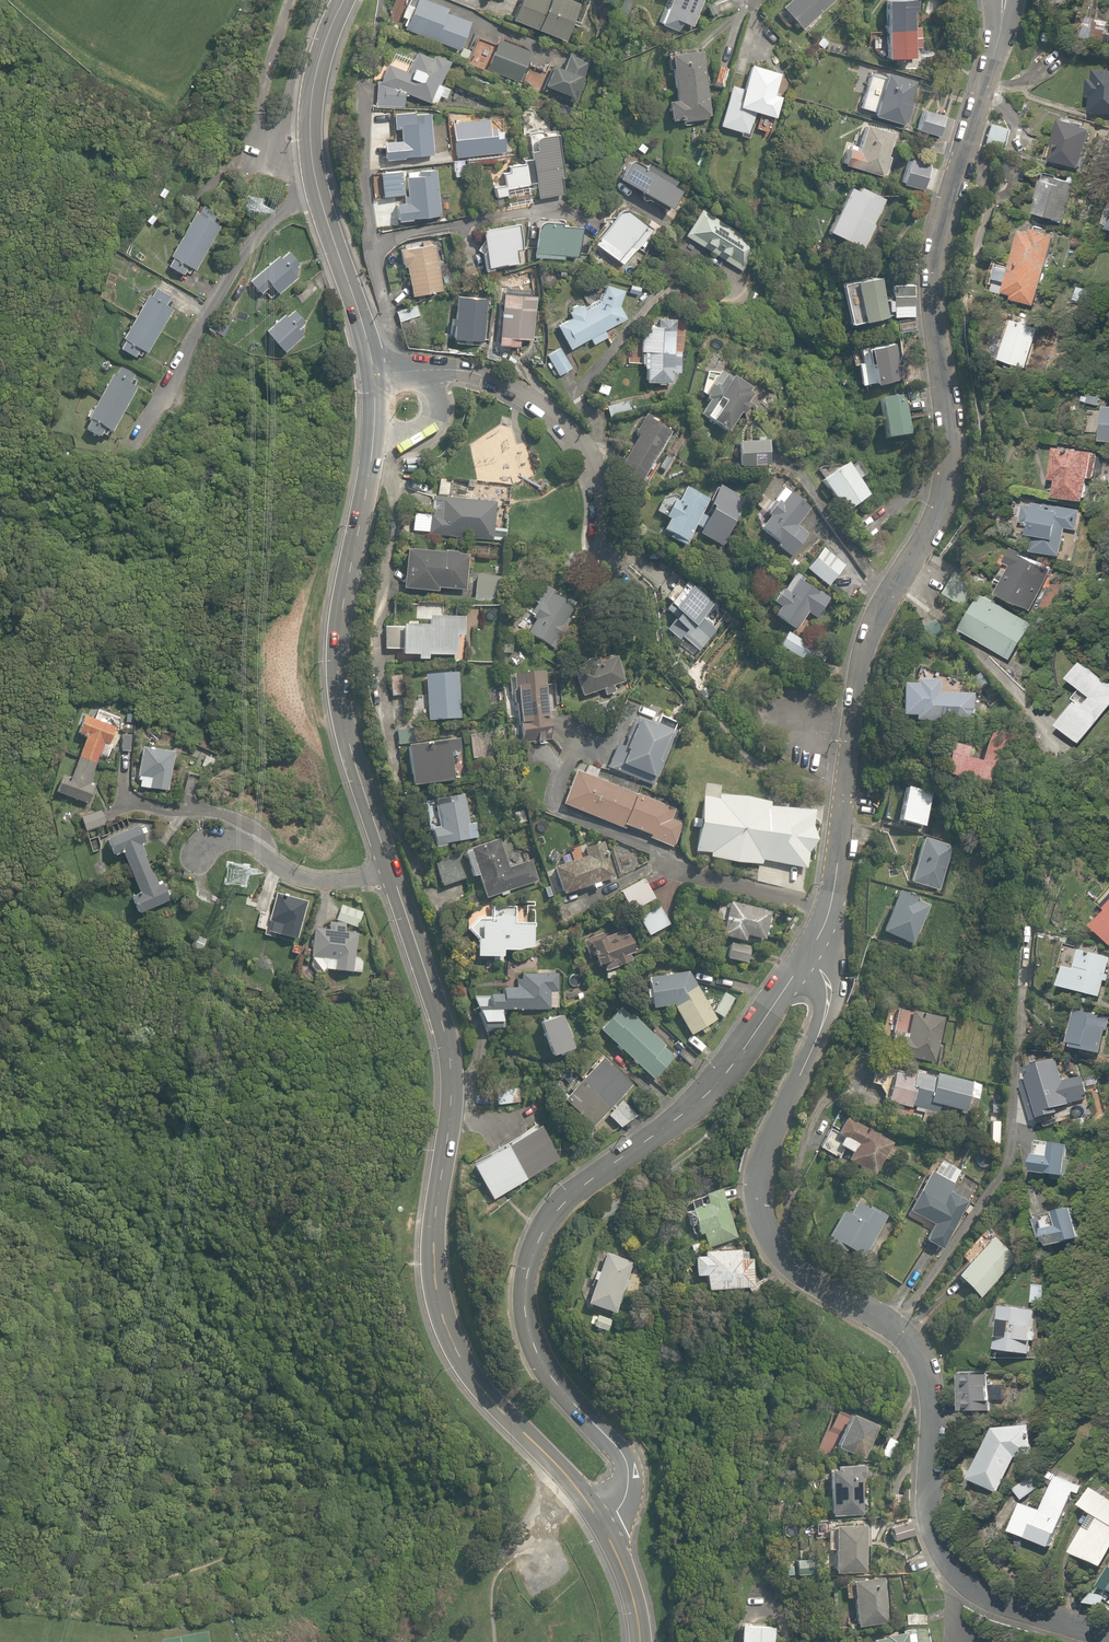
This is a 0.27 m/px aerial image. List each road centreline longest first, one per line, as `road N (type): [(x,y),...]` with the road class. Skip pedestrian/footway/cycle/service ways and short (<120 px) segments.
road 1 (residential): [(1001,0),(935,270),(949,475),(938,515),(865,649),(830,898),(809,961)]
road 2 (residential): [(809,961),(825,996),(801,1076),(755,1181),(761,1205),(804,1276),(918,1348),(930,1397),(928,1492),(936,1533),(957,1563),(982,1589),(1108,1637)]
road 3 (secondary): [(391,871),(450,1056),(449,1128),(432,1240),(442,1318),(488,1396),(564,1472),(602,1524)]
road 4 (residential): [(809,961),(685,1113),(603,1167),(550,1214),(531,1246),(524,1300),(534,1344),(559,1390),(606,1438),(624,1472),(621,1498),(602,1524)]
road 5 (secondary): [(375,368),(376,435),(339,667),(347,732),(391,871)]
road 6 (residential): [(375,368),(462,371),(549,410),(580,440),(622,562)]
road 7 (residential): [(136,441),(261,234),(316,188)]
road 8 (residential): [(391,871),(316,881),(225,842),(194,859)]
road 9 (secondary): [(343,0),(309,114),(316,188)]
road 10 (secondary): [(316,188),(375,368)]
road 11 (secondary): [(602,1524),(635,1614),(637,1641)]

